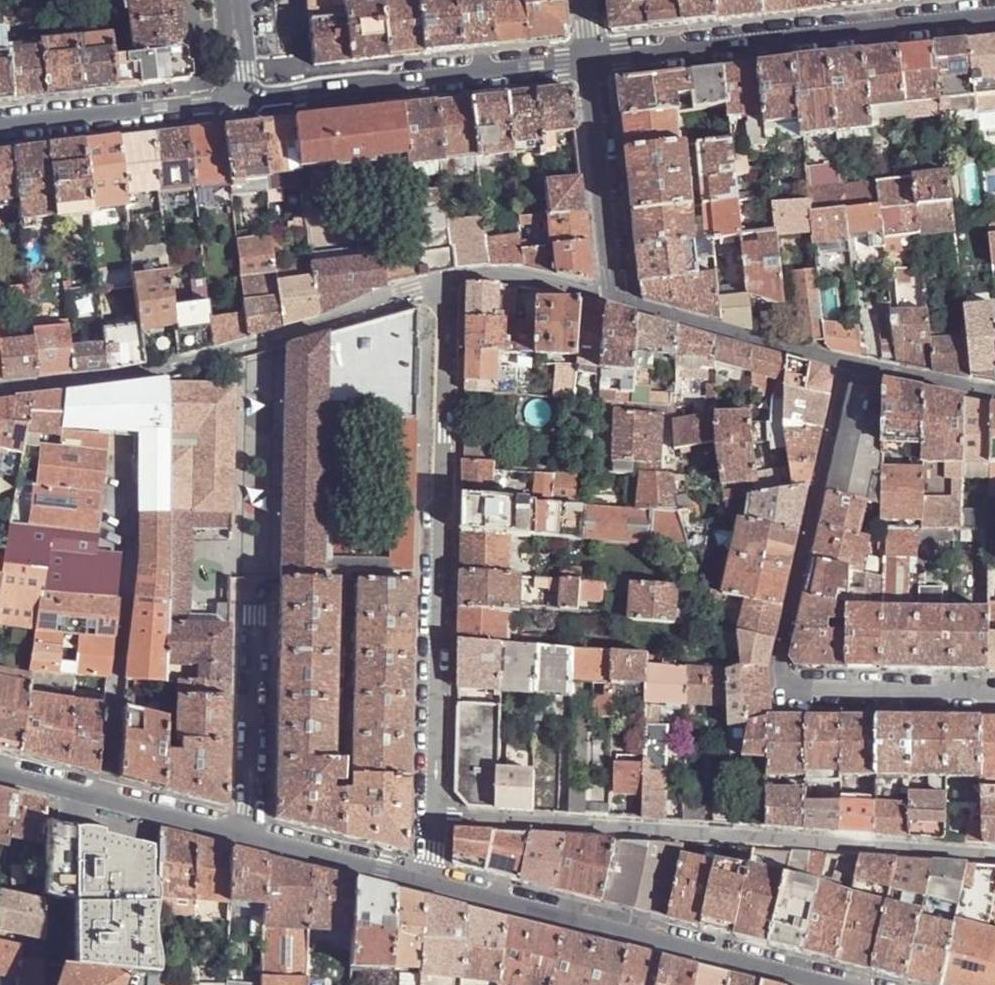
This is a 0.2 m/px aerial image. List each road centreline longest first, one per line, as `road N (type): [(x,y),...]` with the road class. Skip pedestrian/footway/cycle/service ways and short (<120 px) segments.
road 1 (residential): [(994,854),(432,818)]
road 2 (residential): [(994,701),(795,696),(784,680),(847,363)]
road 3 (residential): [(444,280),(432,818)]
road 4 (residential): [(0,390),(168,367),(444,280)]
road 5 (residential): [(835,984),(430,879)]
road 6 (residential): [(590,61),(994,15)]
road 7 (residential): [(243,98),(590,61)]
road 8 (residential): [(246,830),(0,768)]
road 9 (residential): [(246,830),(254,579)]
road 10 (residential): [(0,125),(243,98)]
road 11 (residential): [(616,299),(847,363)]
road 12 (residential): [(590,61),(616,299)]
road 13 (residential): [(430,879),(246,830)]
road 14 (residential): [(444,280),(514,275),(616,299)]
road 15 (residential): [(847,363),(994,390)]

